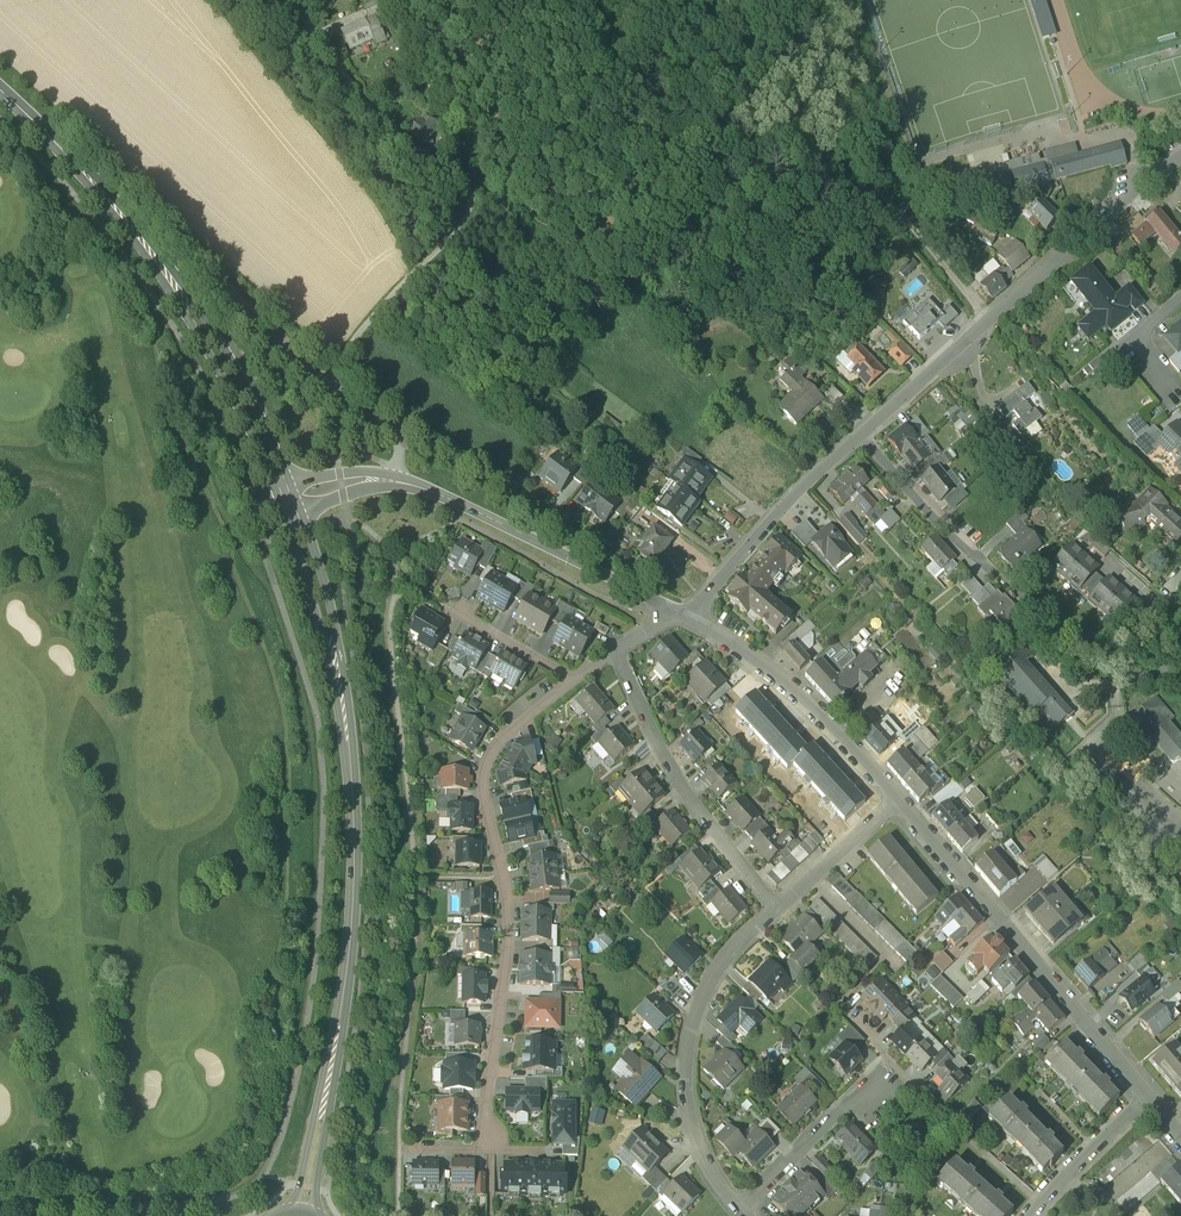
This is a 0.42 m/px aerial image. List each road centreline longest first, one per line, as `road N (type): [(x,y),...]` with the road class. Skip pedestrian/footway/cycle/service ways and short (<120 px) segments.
road 1 (track): [(247,510),(316,716),(323,791),(317,942),(281,1144),(248,1193),(221,1201),(0,1215)]
road 2 (tertiary): [(289,498),(333,647),(352,786),(354,887),(338,1032)]
road 3 (residential): [(572,681),(508,730),(482,778),(508,882),(510,951),(483,1150)]
road 4 (tertiary): [(0,92),(75,164),(163,270),(257,425),(289,498)]
road 5 (unclassified): [(290,0),(387,130),(470,196),(451,238),(376,316),(329,380)]
road 6 (residential): [(857,439),(1180,152)]
road 7 (unclassified): [(1148,1096),(902,802)]
road 8 (track): [(825,0),(827,98),(841,135),(989,321)]
road 9 (residential): [(739,1209),(706,1163),(685,1073),(695,1011),(711,976),(776,911)]
road 10 (unclassified): [(685,617),(452,502),(395,483)]
road 11 (residential): [(614,651),(671,777),(776,911)]
road 12 (unclassified): [(902,802),(751,657),(685,617)]
road 13 (residential): [(685,617),(799,488),(857,439)]
road 14 (residential): [(739,1209),(844,1106),(892,1080)]
road 15 (tertiary): [(338,1032),(293,1211)]
road 16 (tertiary): [(316,1215),(338,1032)]
road 17 (residential): [(776,911),(902,802)]
road 18 (residential): [(857,439),(970,559)]
road 19 (residential): [(1148,1096),(1036,1215)]
road 20 (residential): [(572,681),(444,609)]
road 21 (unclassified): [(395,483),(399,436),(329,380)]
road 22 (residential): [(1180,298),(1127,342),(1169,393)]

